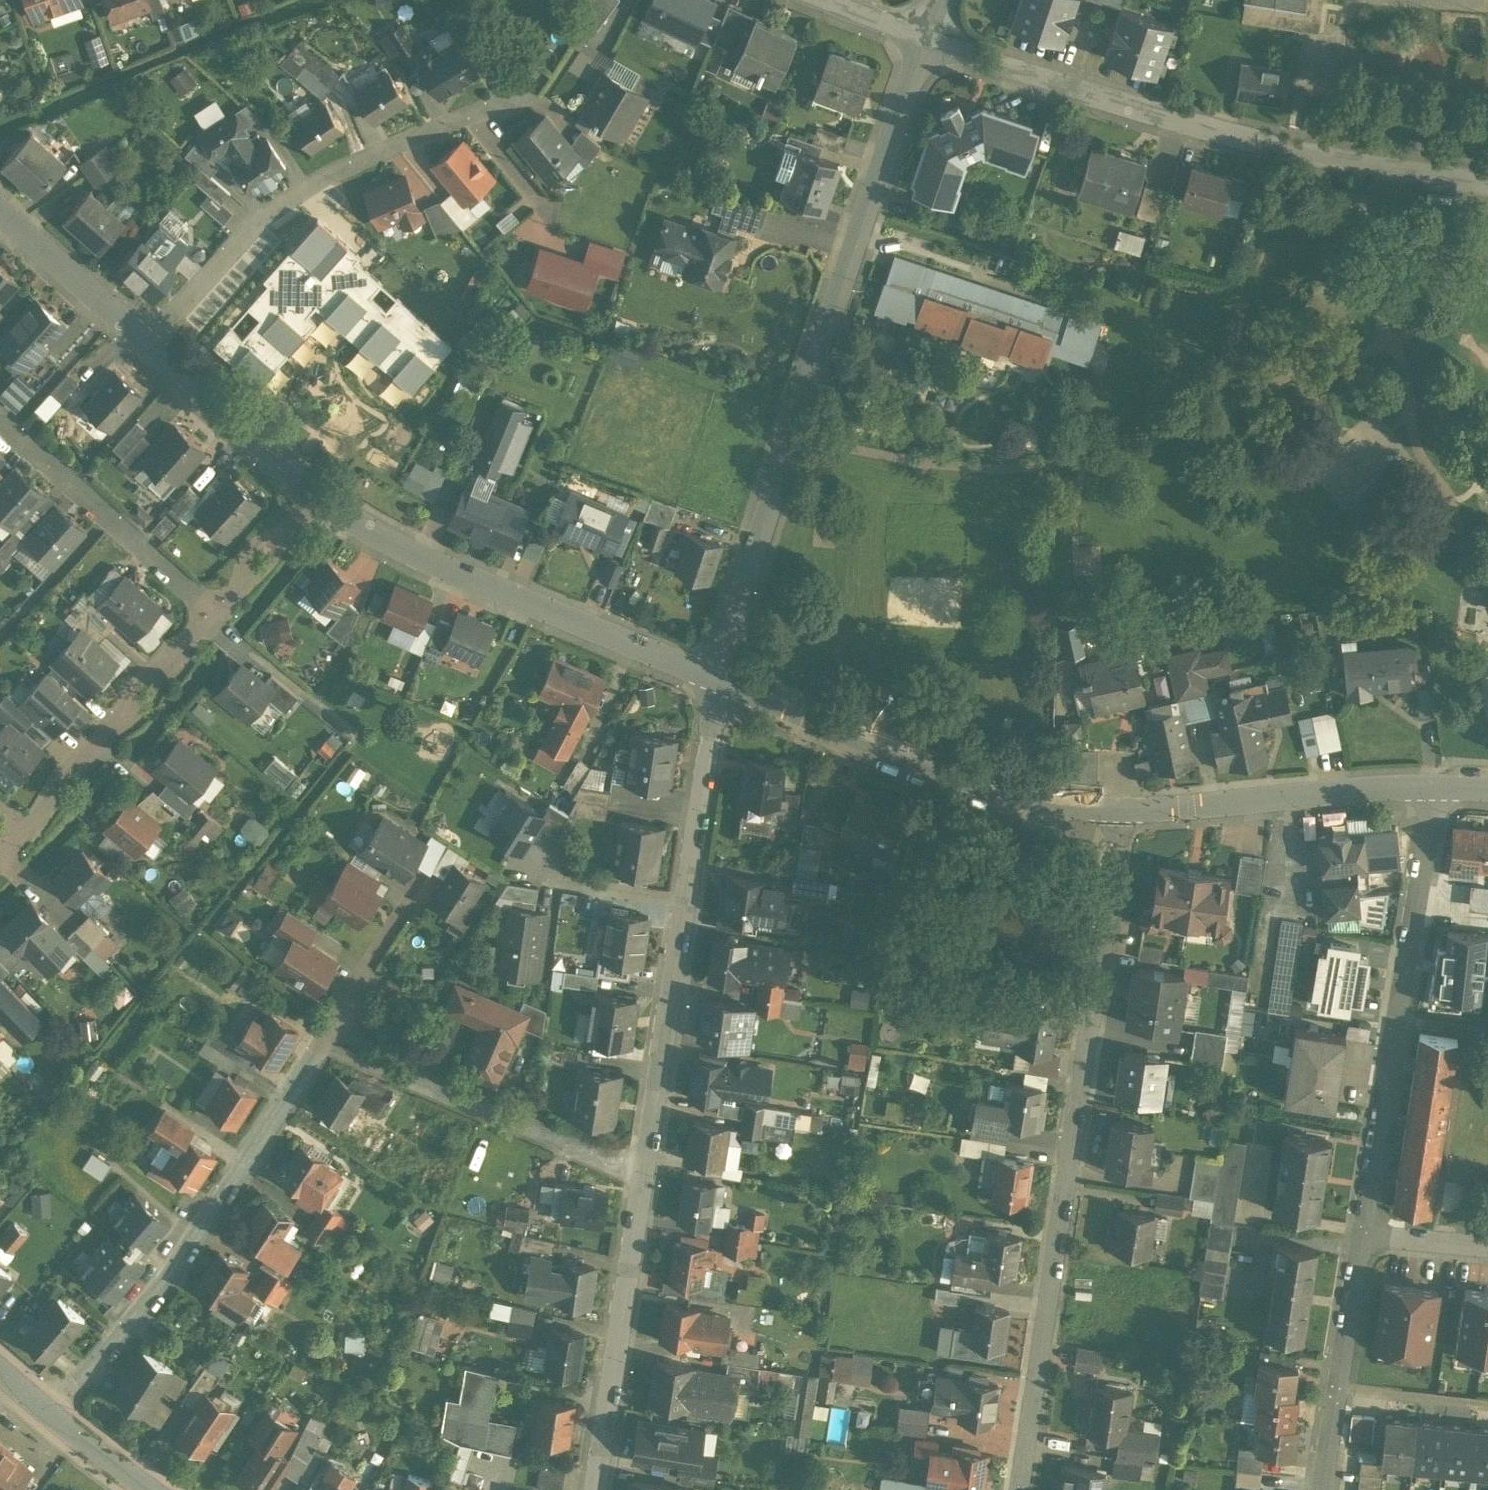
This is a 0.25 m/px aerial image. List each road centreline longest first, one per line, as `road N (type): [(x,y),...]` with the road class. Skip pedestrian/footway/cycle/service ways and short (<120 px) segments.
road 1 (residential): [(718,681),(593,1489)]
road 2 (residential): [(936,30),(718,681)]
road 3 (residential): [(1121,812),(1021,1489)]
road 4 (residential): [(936,30),(1275,136),(1487,173)]
road 5 (residential): [(51,1413),(163,1278),(368,975)]
road 6 (residential): [(1361,1228),(1440,783)]
road 7 (residential): [(149,340),(254,219),(301,186),(514,95)]
road 8 (residential): [(317,496),(408,553),(718,681)]
road 9 (residential): [(1121,812),(943,775),(718,681)]
road 10 (residential): [(1440,783),(1121,812)]
road 11 (residential): [(213,619),(0,412)]
road 12 (residential): [(25,832),(213,619)]
road 13 (residential): [(1322,1489),(1361,1228)]
road 14 (residential): [(149,340),(317,496)]
road 15 (residential): [(0,209),(149,340)]
road 16 (residential): [(213,619),(317,496)]
road 17 (residential): [(1361,1228),(1487,1241)]
road 18 (tertiary): [(150,1489),(51,1413)]

